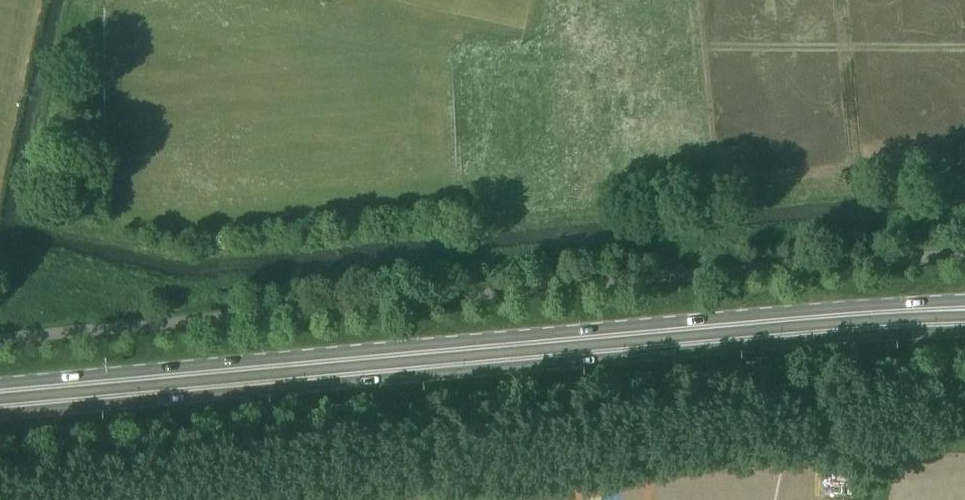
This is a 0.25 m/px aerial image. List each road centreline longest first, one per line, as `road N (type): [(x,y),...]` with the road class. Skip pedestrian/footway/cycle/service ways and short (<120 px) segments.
road 1 (unclassified): [(964,392),(0,479)]
road 2 (secondary): [(964,300),(0,382)]
road 3 (secondary): [(0,415),(964,336)]

